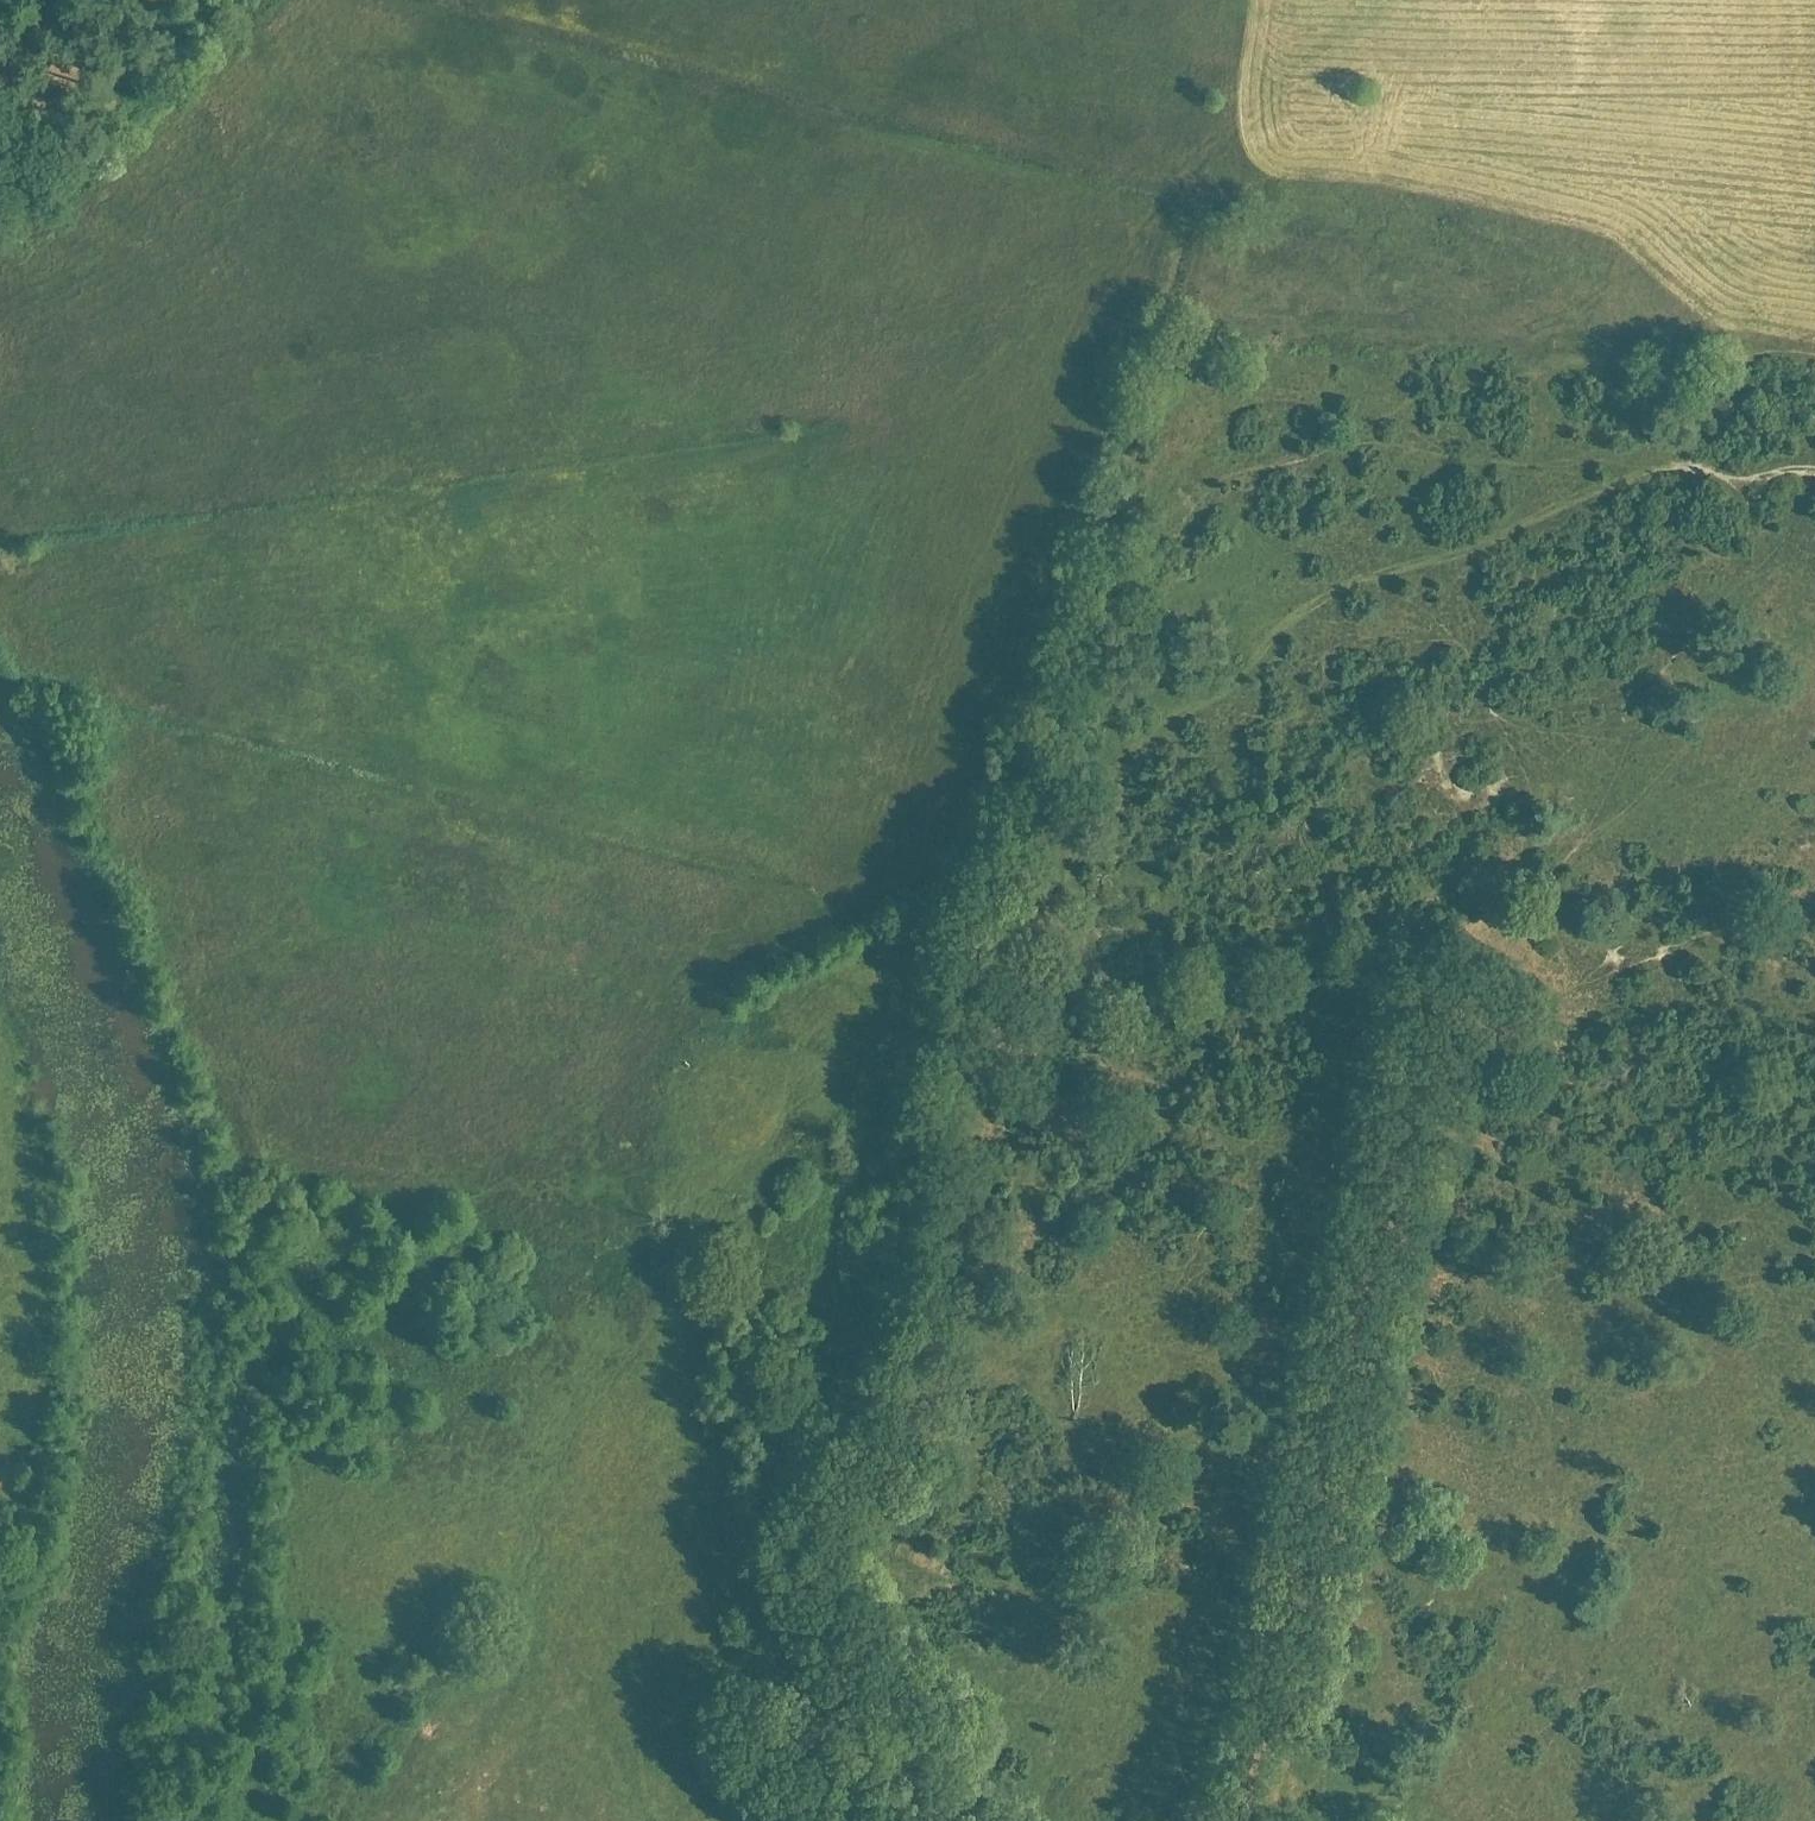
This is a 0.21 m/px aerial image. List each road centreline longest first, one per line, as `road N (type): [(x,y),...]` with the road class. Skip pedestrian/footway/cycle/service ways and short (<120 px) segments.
road 1 (track): [(155,0),(76,105),(50,124),(0,132)]

